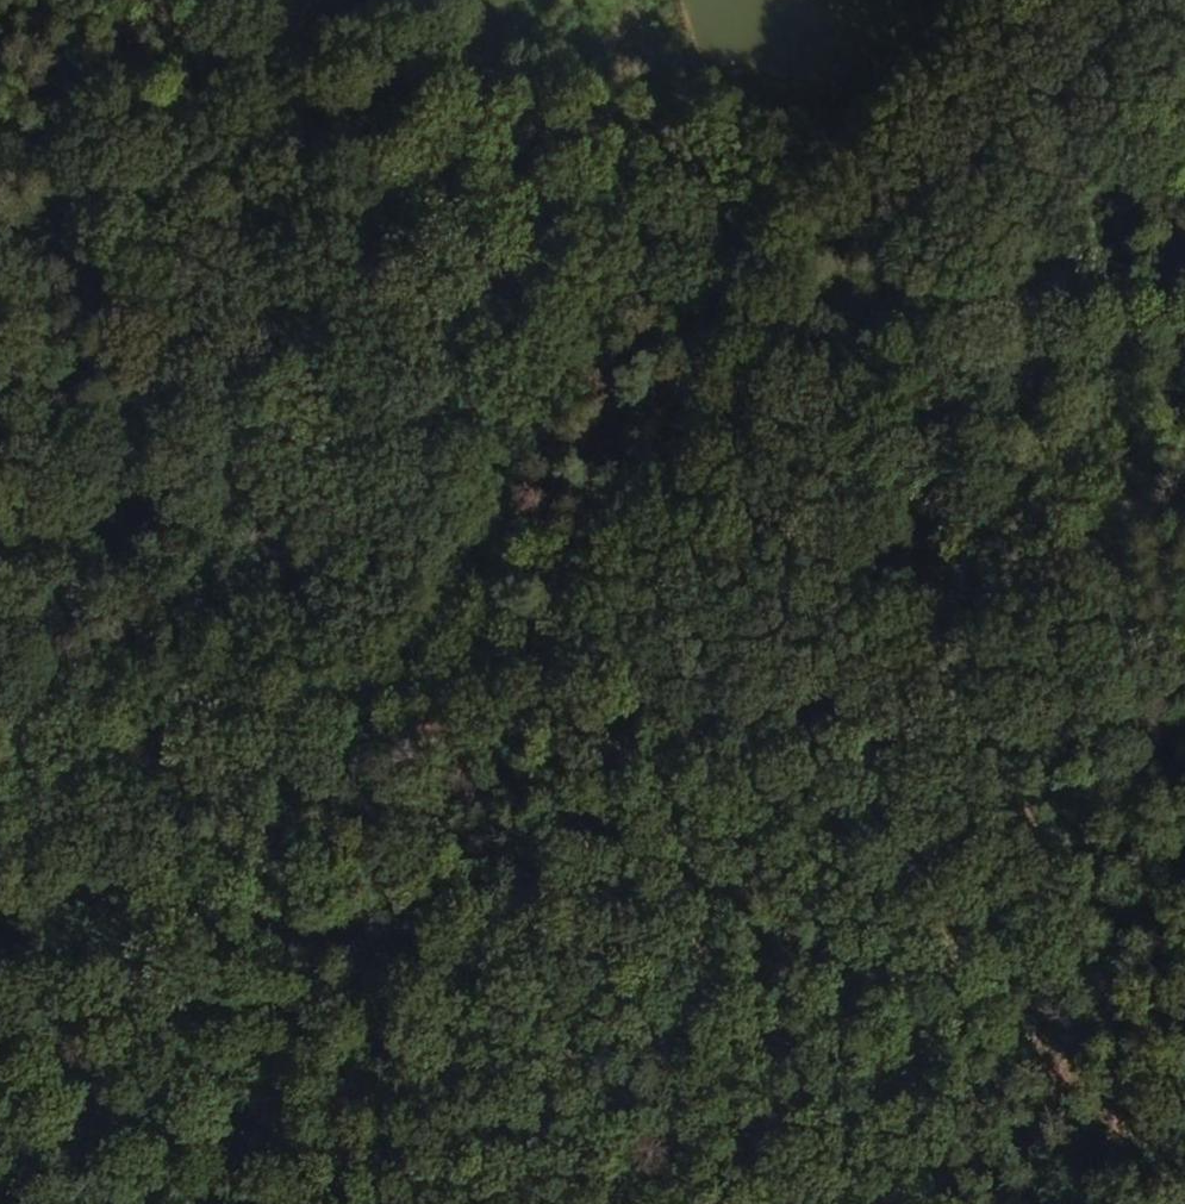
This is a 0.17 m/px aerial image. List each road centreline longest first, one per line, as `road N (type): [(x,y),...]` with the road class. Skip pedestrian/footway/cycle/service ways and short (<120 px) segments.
road 1 (track): [(1184,616),(956,655),(713,638),(563,653),(0,745)]

